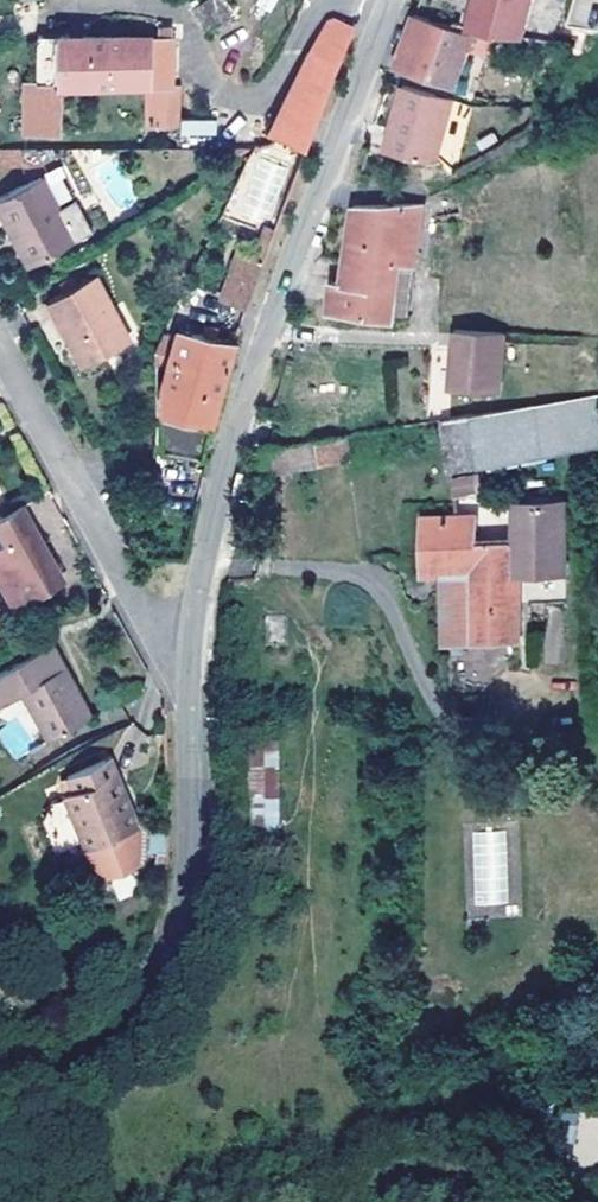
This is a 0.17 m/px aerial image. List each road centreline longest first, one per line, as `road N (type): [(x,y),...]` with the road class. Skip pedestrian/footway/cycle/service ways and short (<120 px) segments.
road 1 (residential): [(192,687),(200,589),(250,384),(394,0)]
road 2 (residential): [(0,1092),(86,1054),(130,1024),(165,972),(188,853),(192,687)]
road 3 (residential): [(0,332),(192,687)]

